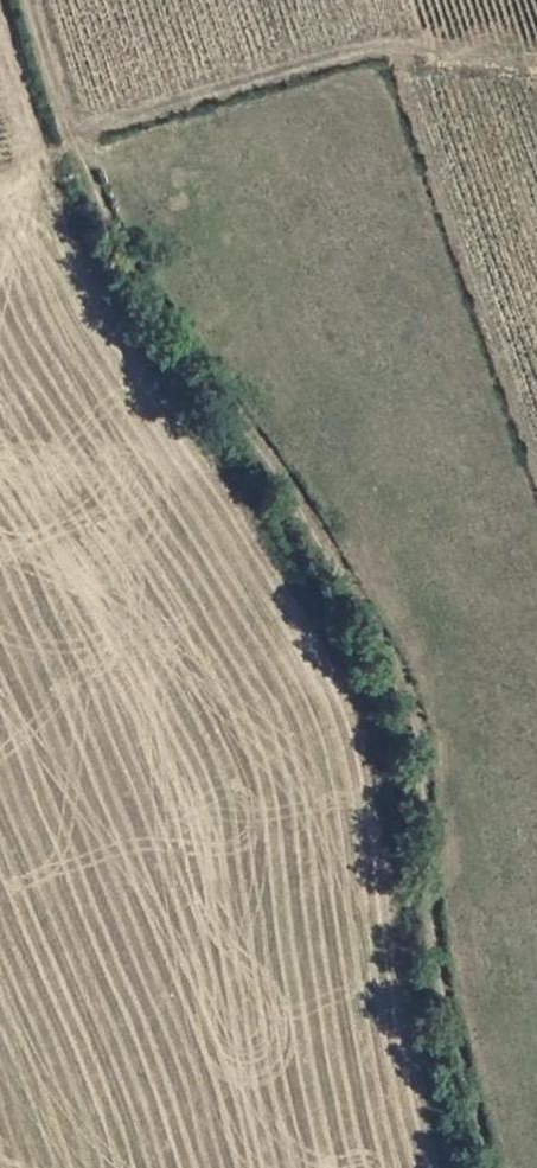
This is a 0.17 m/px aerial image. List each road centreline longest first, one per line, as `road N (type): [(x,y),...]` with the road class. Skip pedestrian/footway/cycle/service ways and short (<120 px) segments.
road 1 (track): [(479,1167),(442,1064),(384,662),(155,298),(25,0)]
road 2 (track): [(82,133),(340,53),(411,49),(536,68)]

